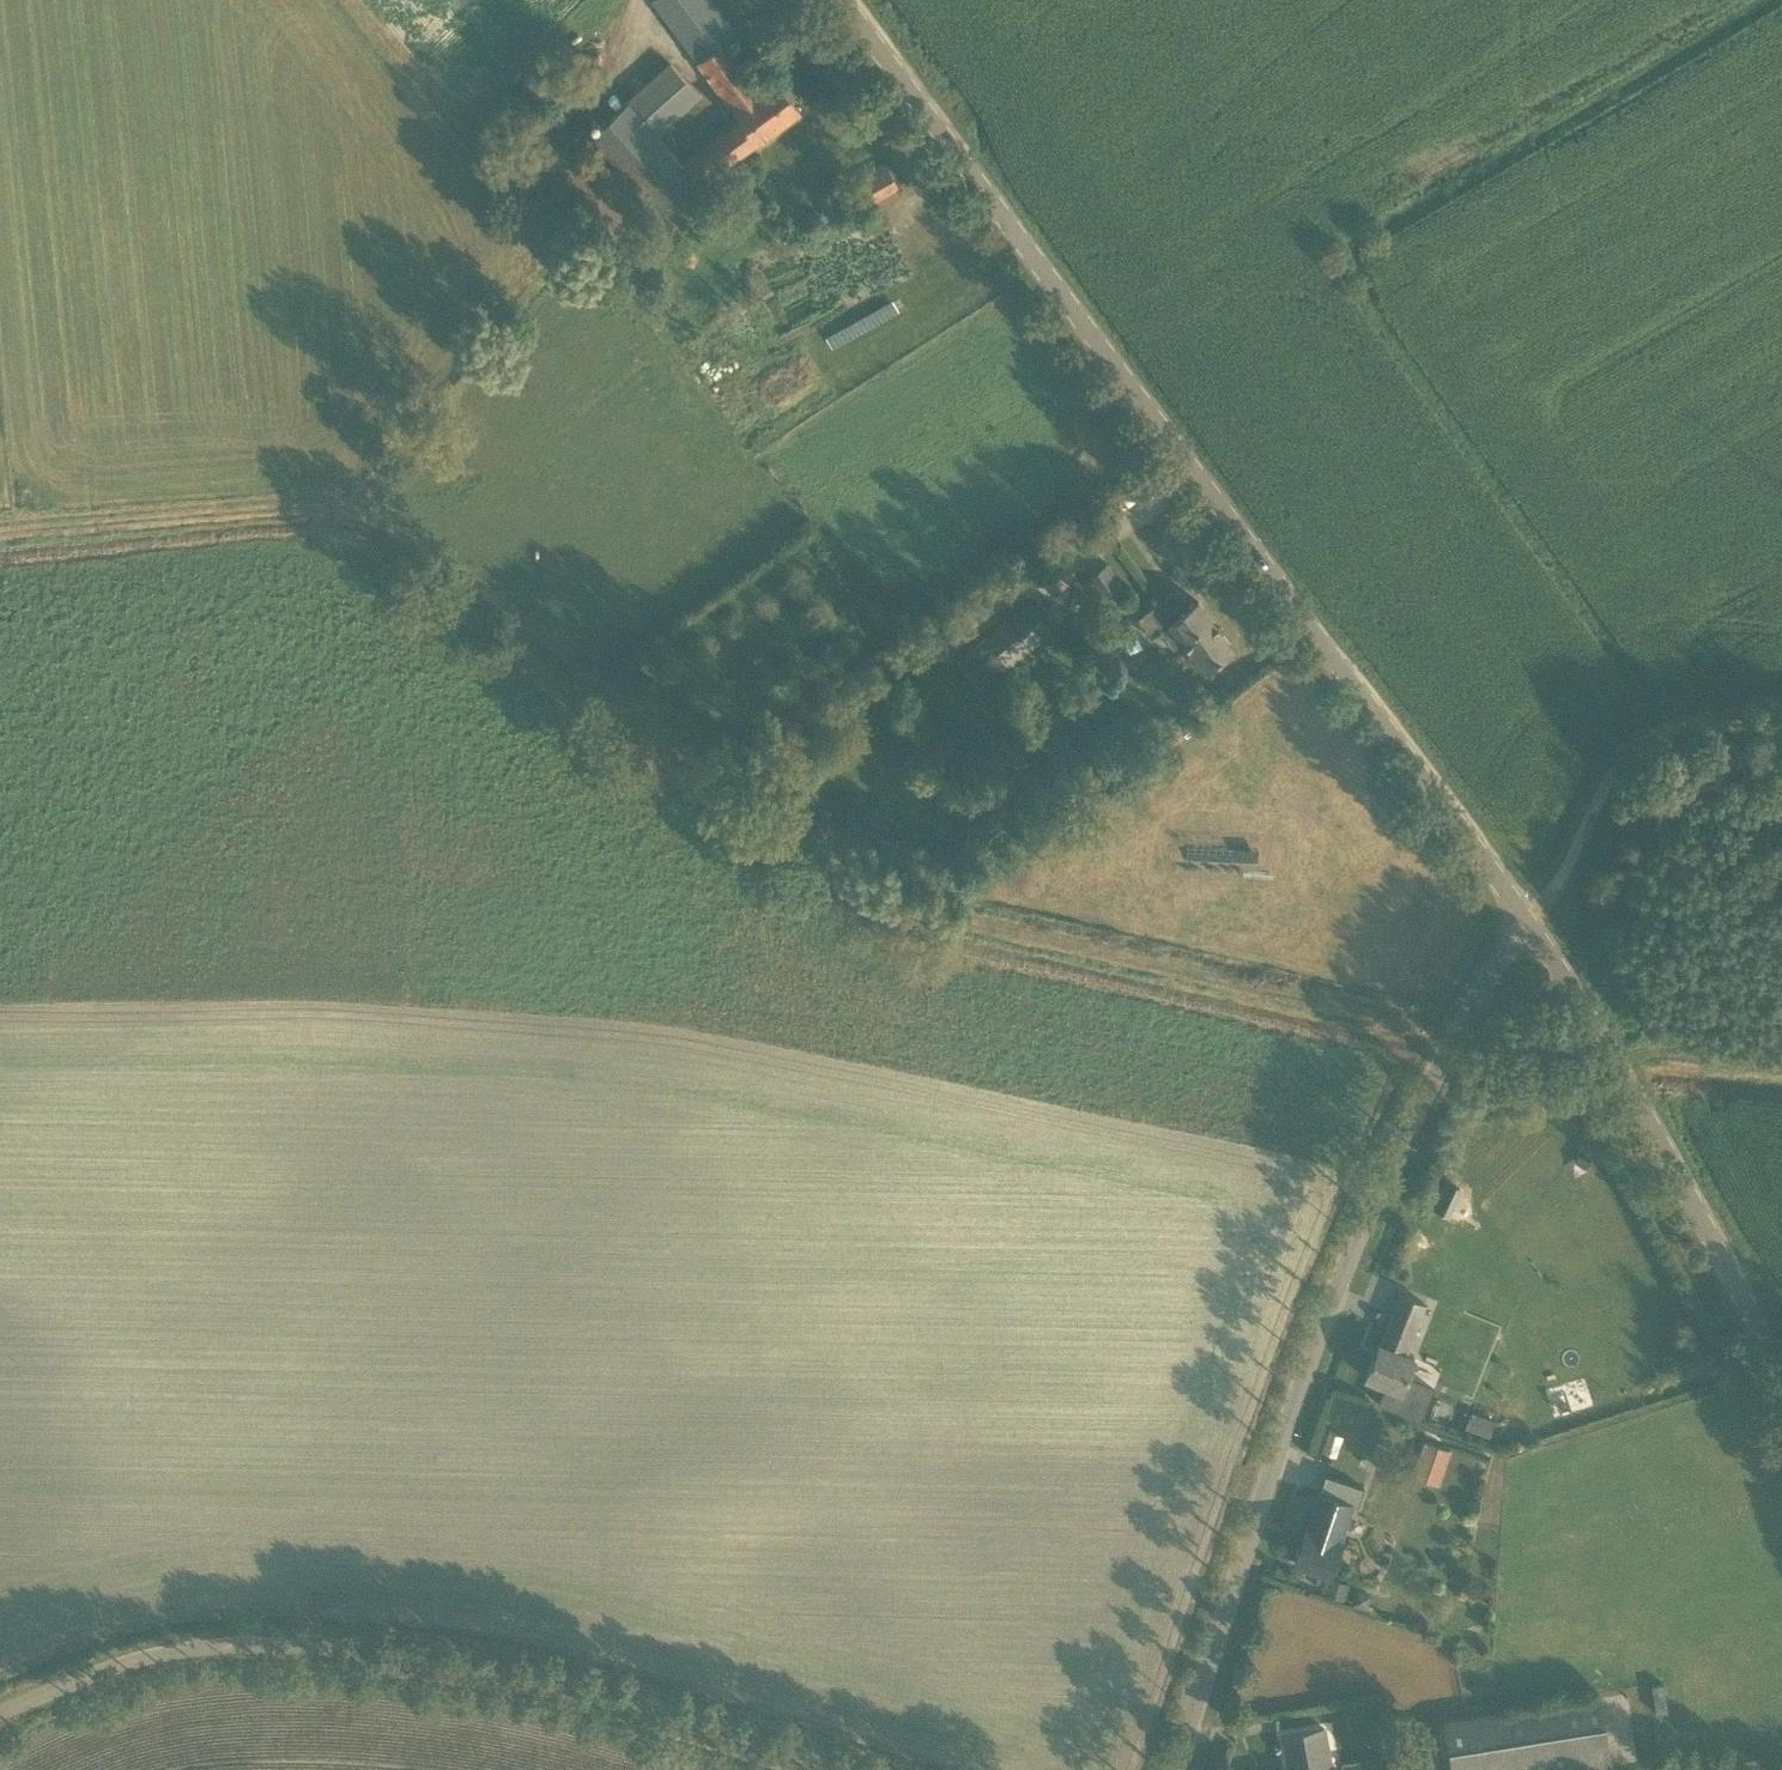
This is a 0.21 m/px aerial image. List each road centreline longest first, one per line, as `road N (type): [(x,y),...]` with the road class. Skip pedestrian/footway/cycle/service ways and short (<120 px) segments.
road 1 (track): [(0,535),(360,508),(920,908),(1452,1030)]
road 2 (unclassified): [(1528,924),(844,0)]
road 3 (unclassified): [(1176,1769),(1325,1316),(1452,1030),(1528,924)]
road 4 (unclassified): [(0,1712),(157,1653),(349,1644),(615,1703),(846,1769)]
road 5 (unclassified): [(1781,1372),(1619,1063),(1528,924)]
road 6 (unclassified): [(1528,924),(1622,761)]
road 7 (track): [(1622,761),(1678,731),(1781,729)]
road 8 (track): [(1781,1065),(1666,1054),(1619,1063)]

